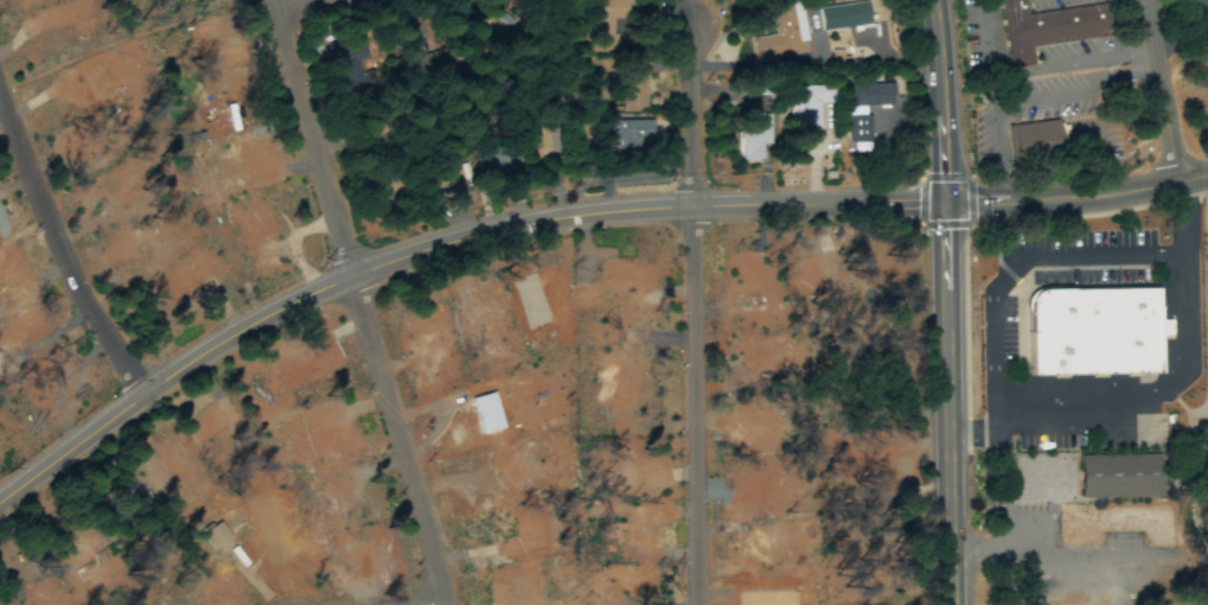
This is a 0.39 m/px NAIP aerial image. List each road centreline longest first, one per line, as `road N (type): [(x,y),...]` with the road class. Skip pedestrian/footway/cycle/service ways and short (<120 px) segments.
road 1 (residential): [(948,200),(577,215),(418,251),(286,306),(0,496)]
road 2 (secondary): [(955,604),(940,0)]
road 3 (residential): [(700,604),(692,208)]
road 4 (residential): [(0,86),(62,255),(147,393)]
road 5 (residential): [(448,604),(354,276)]
road 6 (residential): [(354,276),(274,0)]
road 7 (residential): [(1207,176),(1084,198),(948,200)]
road 8 (residential): [(692,208),(691,17)]
road 9 (residential): [(1181,183),(1147,0)]

